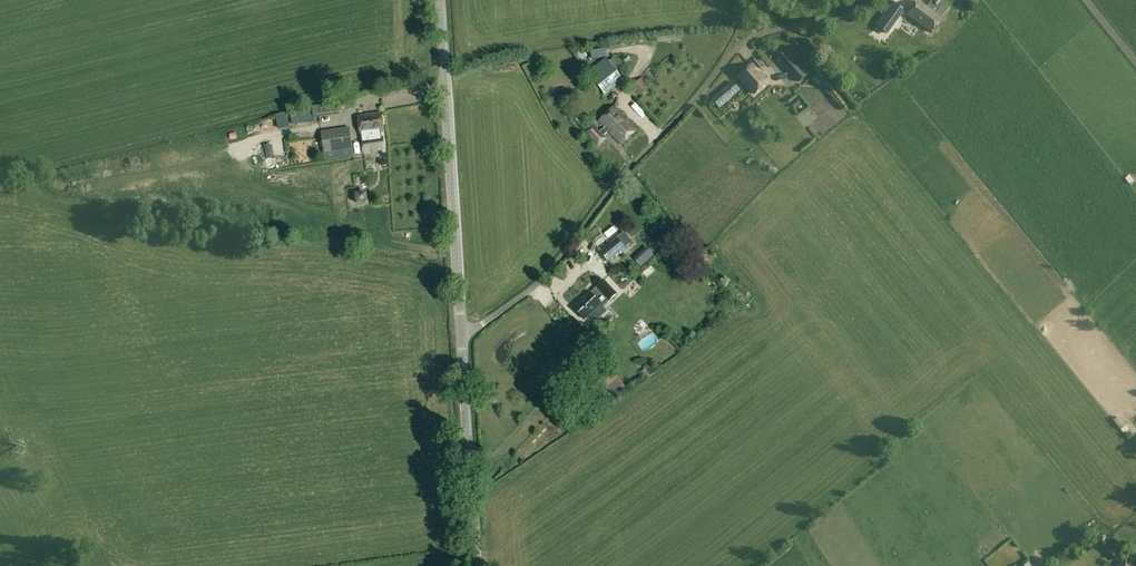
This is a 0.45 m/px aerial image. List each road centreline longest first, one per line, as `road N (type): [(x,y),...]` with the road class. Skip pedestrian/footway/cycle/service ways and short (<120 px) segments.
road 1 (unclassified): [(462,338),(542,279),(742,46),(864,0)]
road 2 (tertiary): [(462,338),(440,0)]
road 3 (tertiary): [(476,565),(462,338)]

